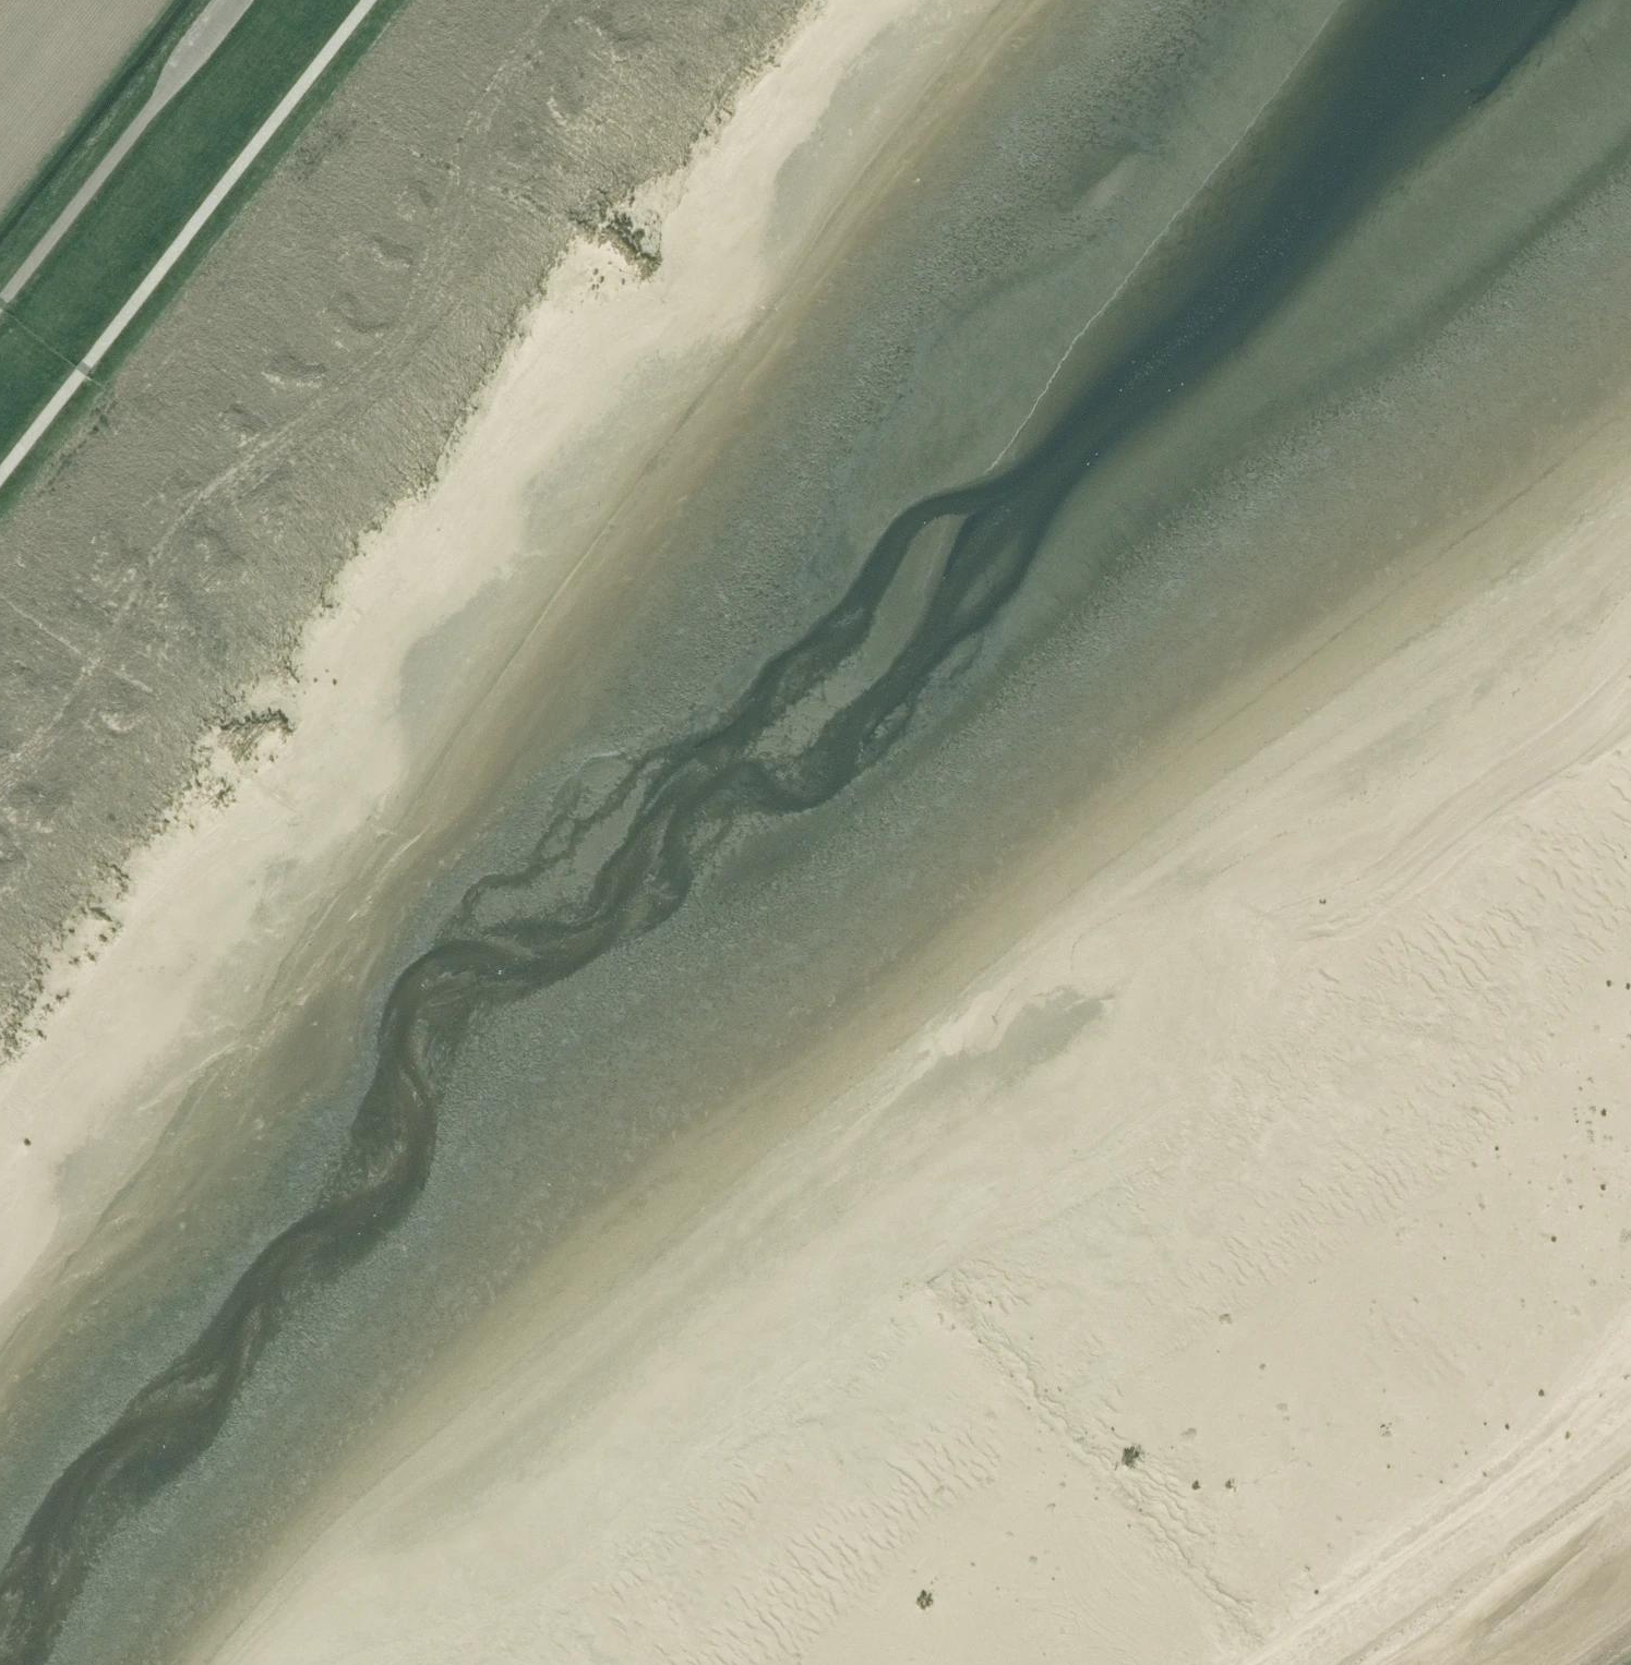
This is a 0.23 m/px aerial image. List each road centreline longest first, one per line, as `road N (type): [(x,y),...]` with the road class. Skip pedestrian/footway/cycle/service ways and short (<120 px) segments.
road 1 (unclassified): [(0,312),(243,0)]

